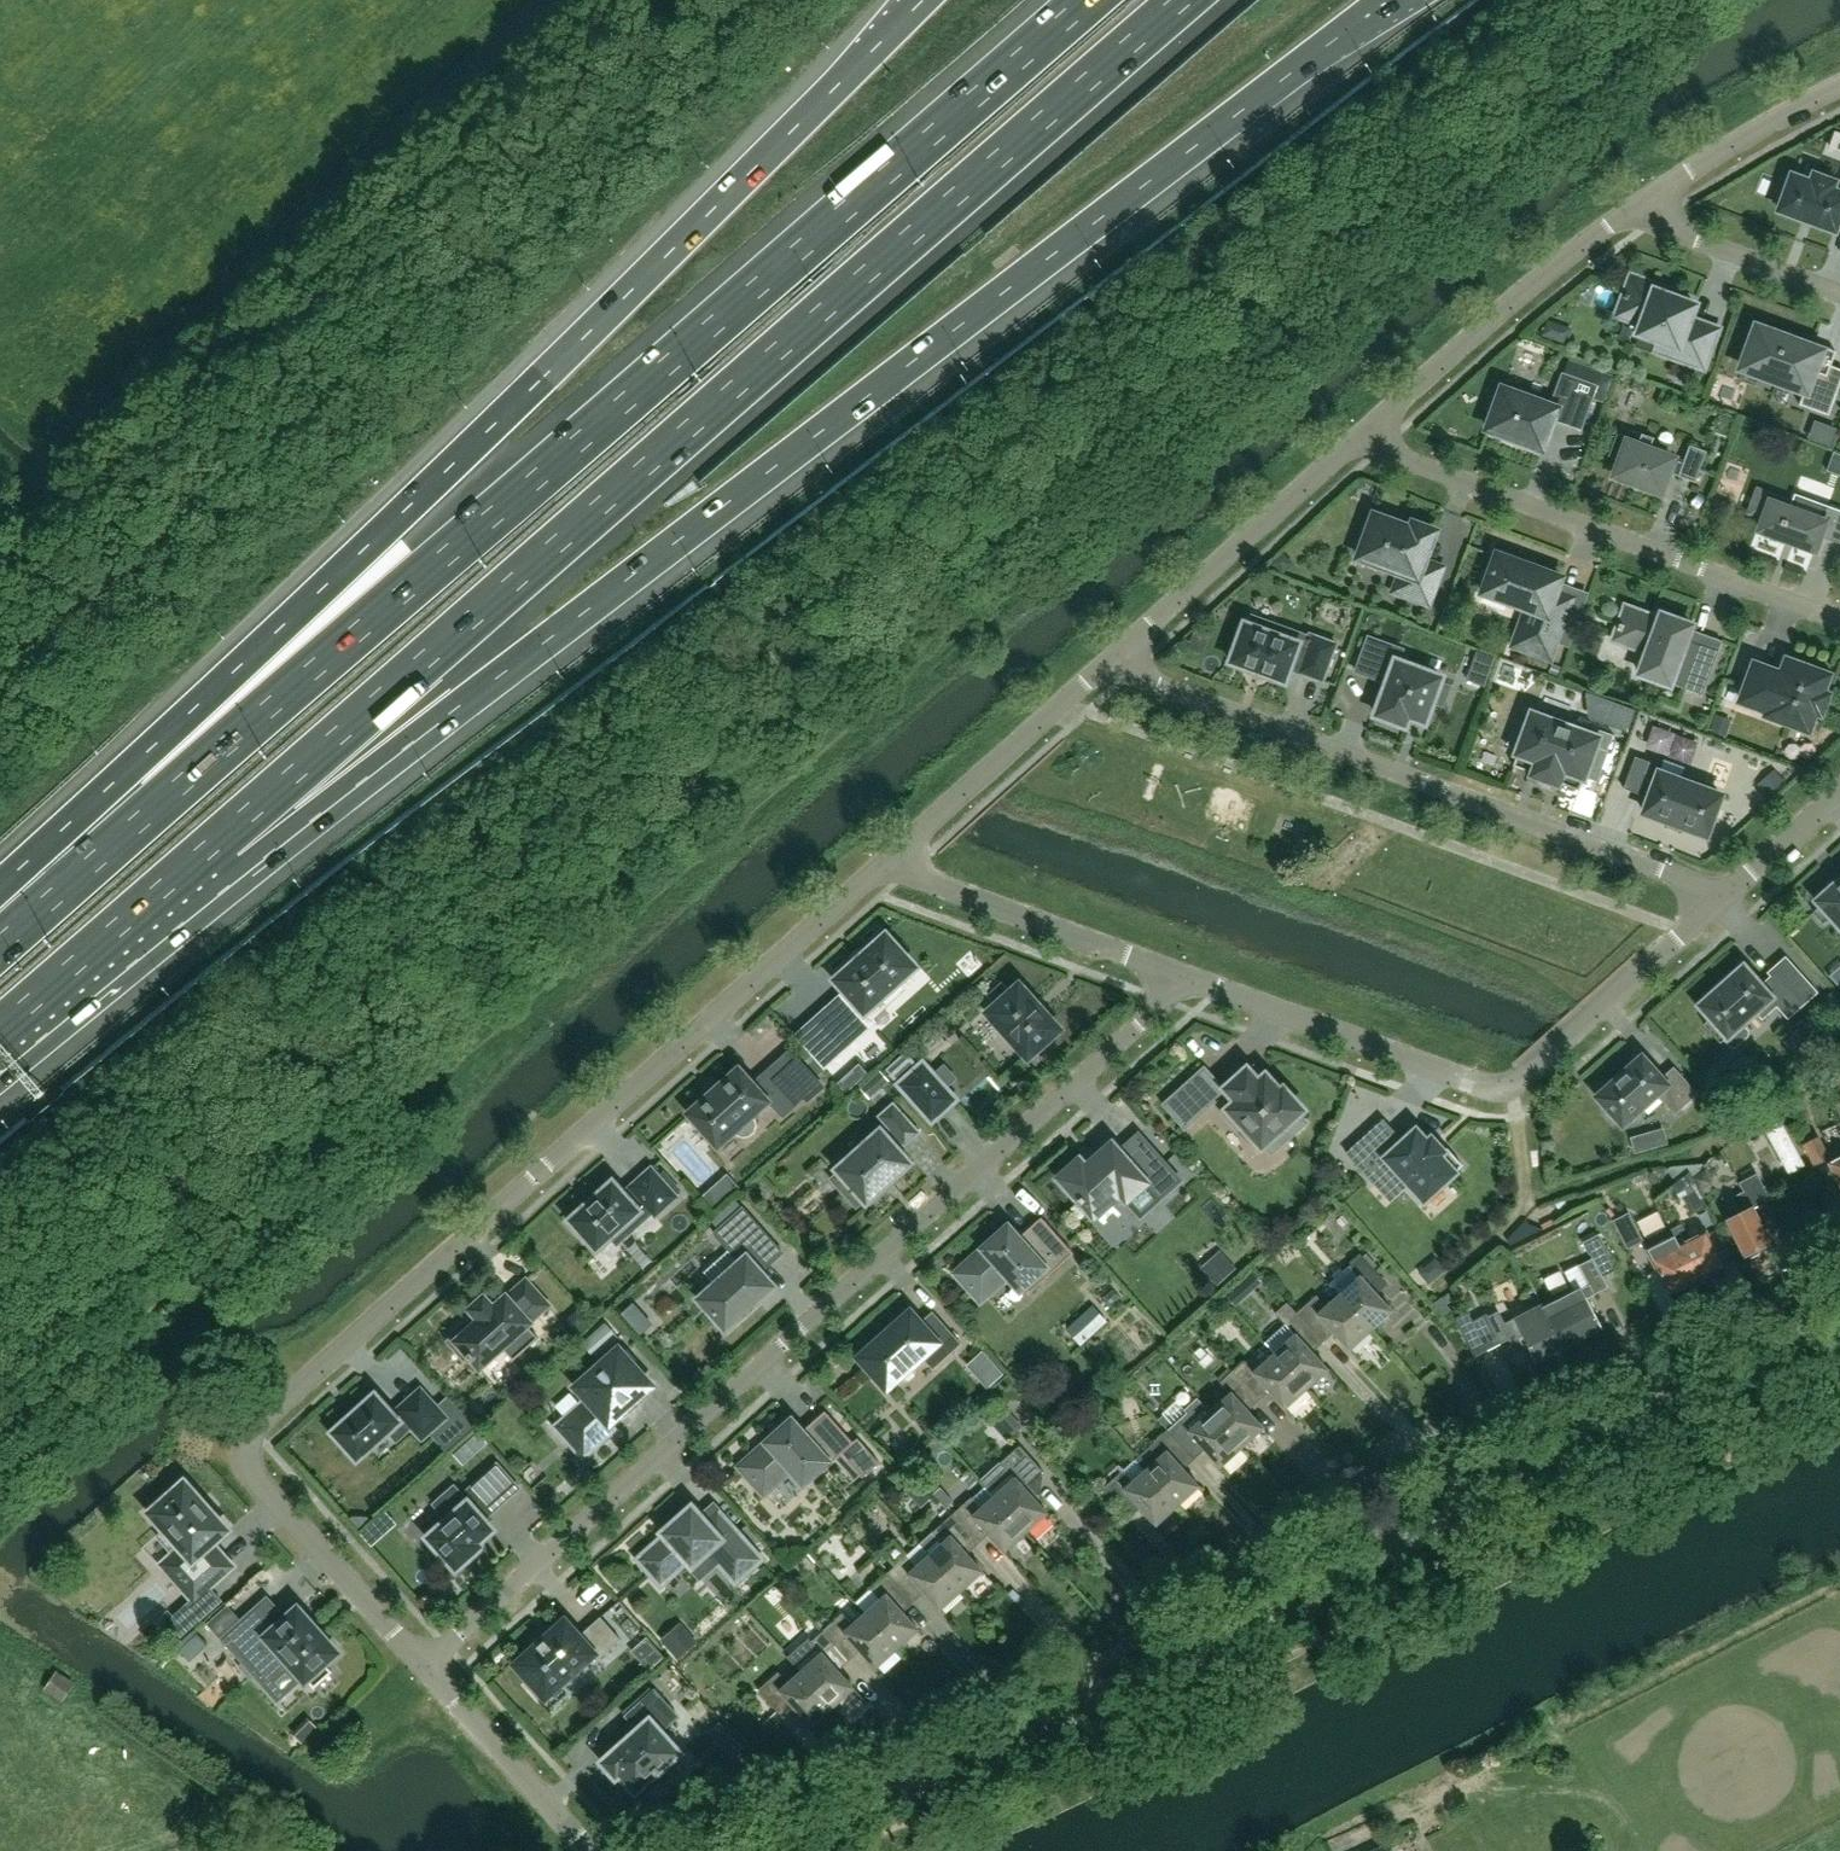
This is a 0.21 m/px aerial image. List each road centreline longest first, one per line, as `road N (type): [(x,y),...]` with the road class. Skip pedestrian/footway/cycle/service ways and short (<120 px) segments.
road 1 (motorway): [(208,854),(338,800),(1389,0)]
road 2 (motorway): [(1088,0),(0,935)]
road 3 (motorway): [(922,0),(164,735),(0,919)]
road 4 (motorway): [(208,854),(1182,0)]
road 5 (unclassified): [(735,1850),(860,1812),(985,1760),(1839,1318)]
road 6 (residential): [(425,1666),(233,1458),(249,1432),(895,852)]
road 7 (residential): [(425,1666),(1145,1020),(1177,973)]
road 8 (residential): [(1717,902),(1675,875),(1165,686),(1123,650)]
road 9 (residential): [(1177,973),(1482,1085),(1506,1087),(1717,902)]
road 10 (residential): [(1839,620),(1412,462),(1368,429)]
road 11 (residential): [(1368,429),(1505,308),(1649,200)]
road 12 (residential): [(1123,650),(1368,429)]
road 13 (residential): [(1177,973),(948,888),(895,852)]
road 14 (residential): [(895,852),(1123,650)]
road 15 (motorway): [(0,1037),(208,854)]
road 16 (residential): [(588,1850),(425,1666)]
road 17 (residential): [(1649,200),(1839,86)]
road 18 (residential): [(1839,292),(1690,237),(1649,200)]
road 19 (residential): [(1717,902),(1839,793)]

